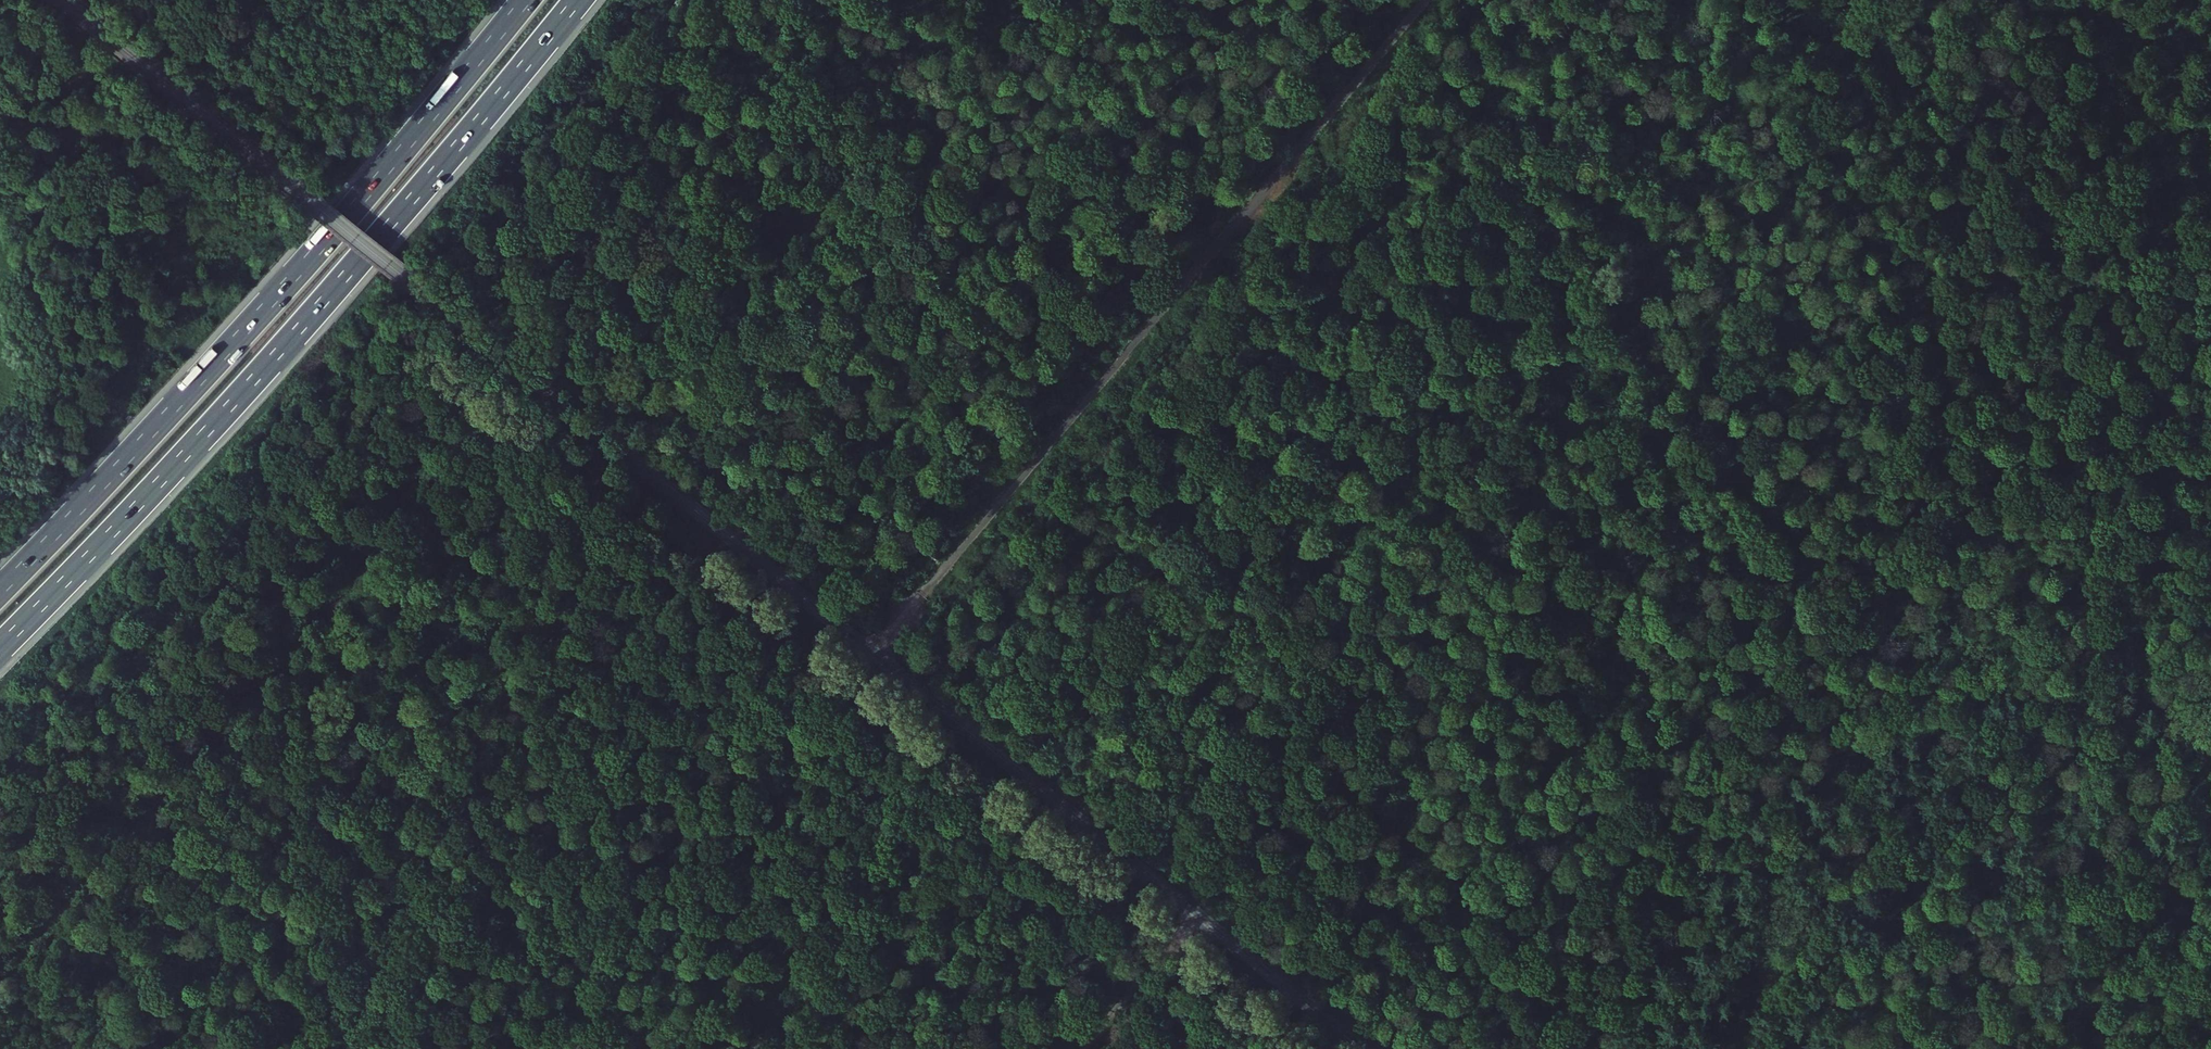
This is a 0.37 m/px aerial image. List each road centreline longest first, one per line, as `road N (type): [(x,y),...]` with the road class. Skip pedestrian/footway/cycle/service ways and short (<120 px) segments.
road 1 (tertiary): [(1361,1048),(64,0)]
road 2 (track): [(1161,886),(1882,0)]
road 3 (track): [(2210,209),(1500,1048)]
road 4 (motorway): [(0,647),(275,355),(578,0)]
road 5 (track): [(1432,0),(875,656)]
road 6 (motorway): [(526,0),(312,255),(0,590)]
road 7 (track): [(2017,1048),(2210,815)]

